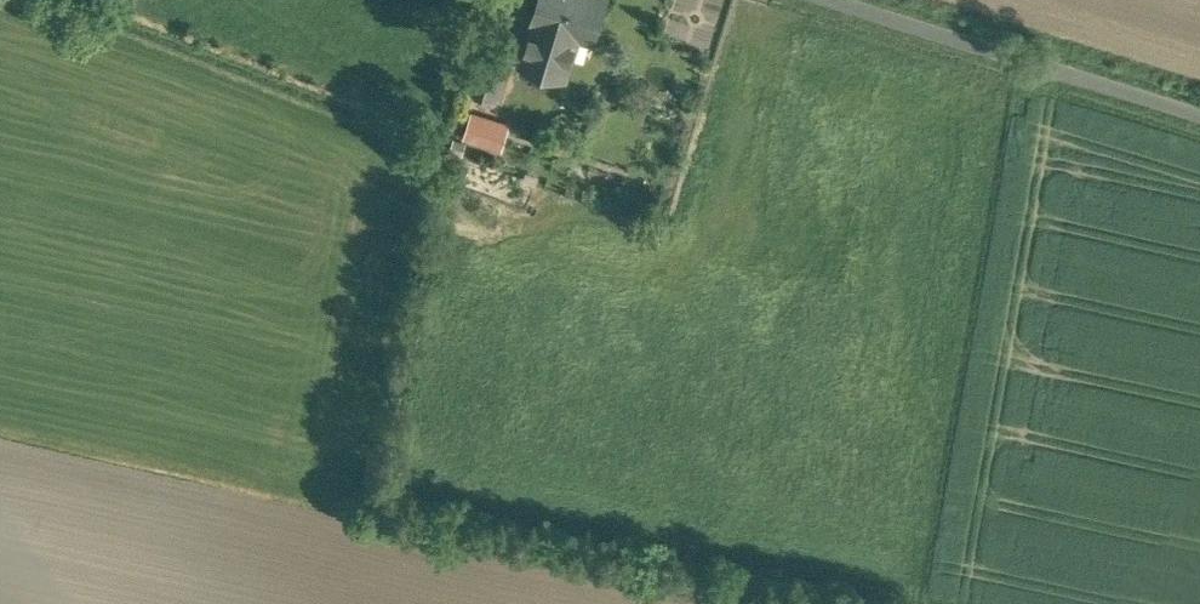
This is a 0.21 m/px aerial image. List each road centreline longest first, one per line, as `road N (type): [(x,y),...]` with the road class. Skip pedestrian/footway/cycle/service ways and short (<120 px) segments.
road 1 (unclassified): [(1199,115),(831,0)]

